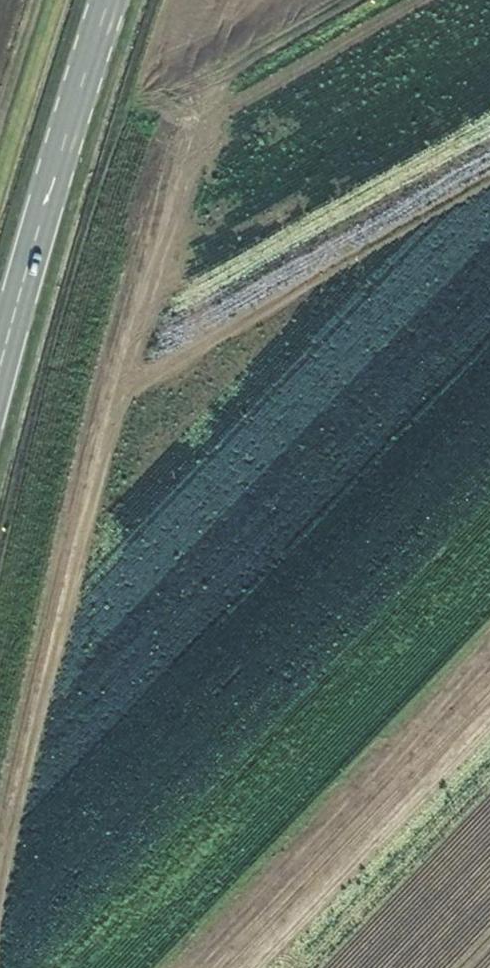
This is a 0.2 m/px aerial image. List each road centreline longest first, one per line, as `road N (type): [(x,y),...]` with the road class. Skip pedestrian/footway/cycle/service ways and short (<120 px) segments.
road 1 (primary): [(108,0),(0,364)]

